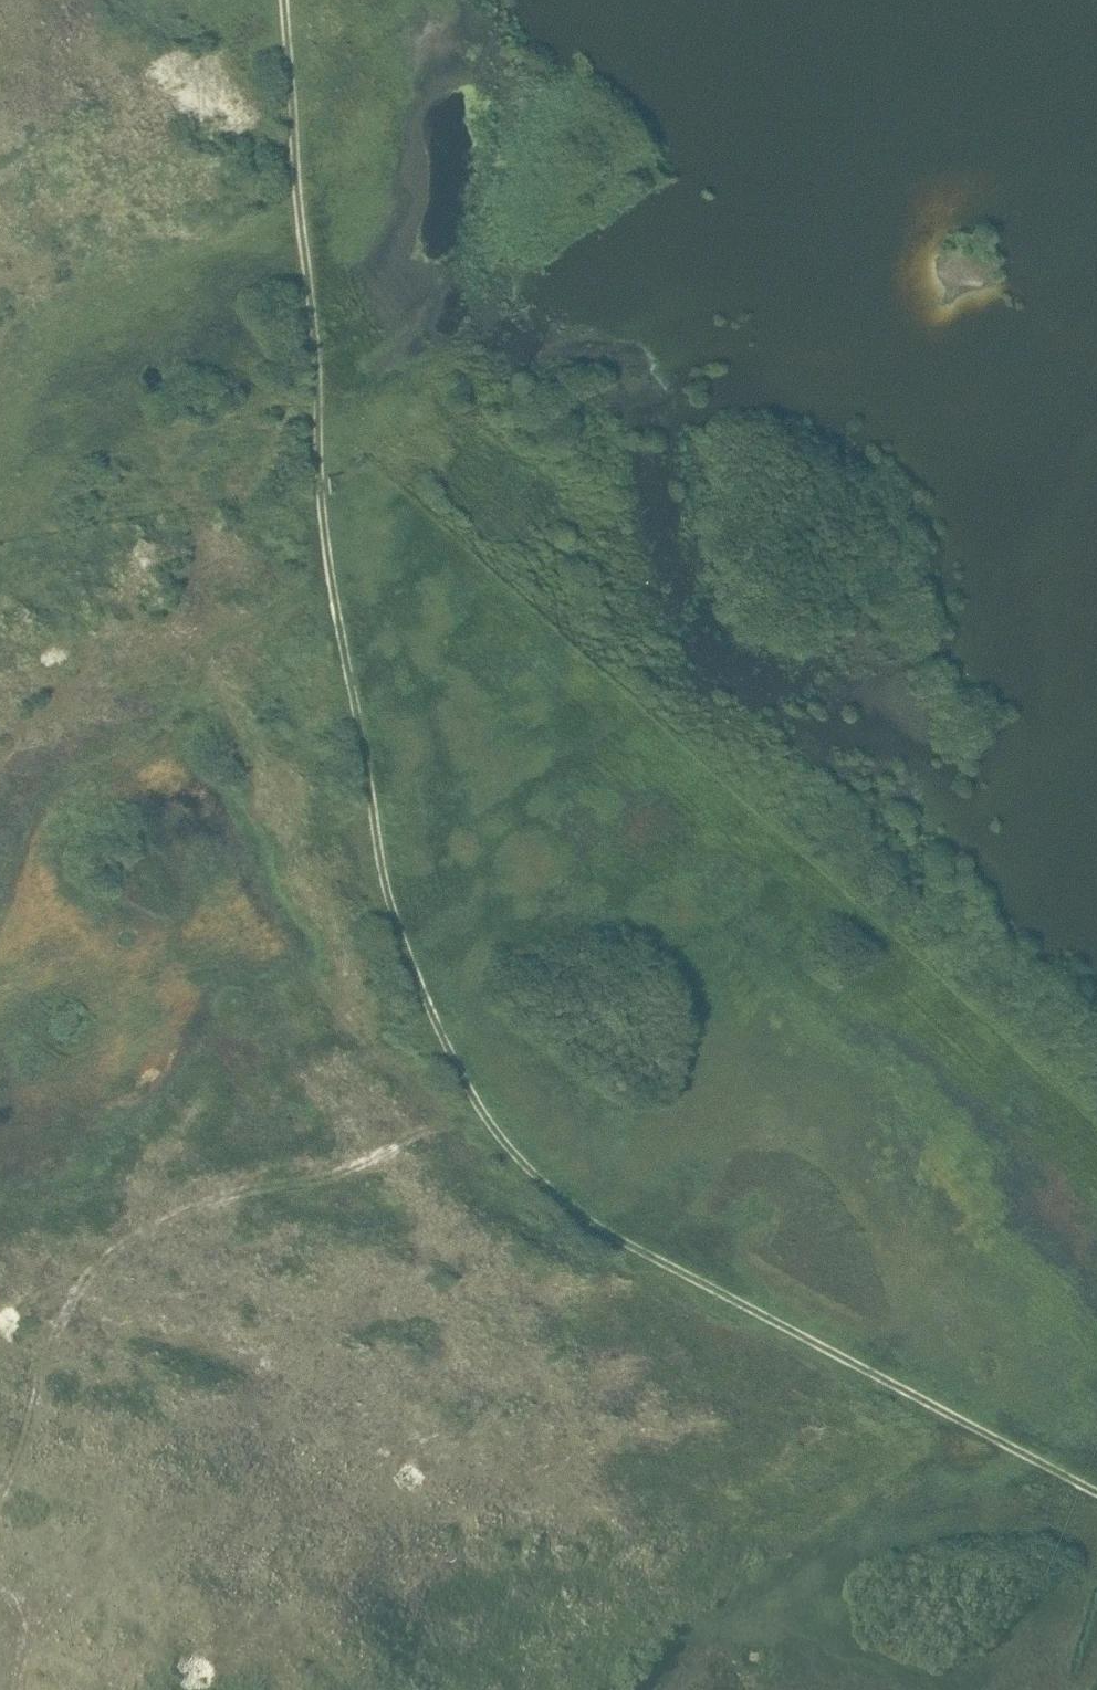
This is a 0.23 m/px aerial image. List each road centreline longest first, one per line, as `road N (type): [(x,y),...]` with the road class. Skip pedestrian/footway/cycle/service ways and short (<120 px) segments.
road 1 (track): [(1096,1497),(596,1229),(504,1147),(435,1034),(386,889),(325,531),(323,402),(281,0)]
road 2 (track): [(636,1689),(646,1666),(696,1619),(752,1599),(964,1426)]

